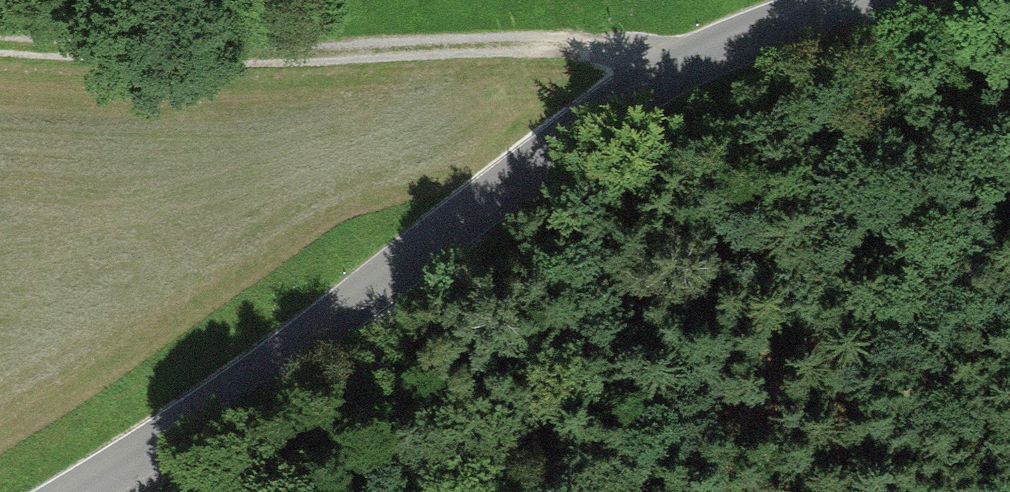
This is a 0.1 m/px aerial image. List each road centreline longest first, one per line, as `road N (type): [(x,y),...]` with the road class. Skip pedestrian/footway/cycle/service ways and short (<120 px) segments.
road 1 (unclassified): [(852,0),(733,42),(629,99),(147,449),(73,491)]
road 2 (track): [(684,66),(594,46),(231,50),(0,40)]

